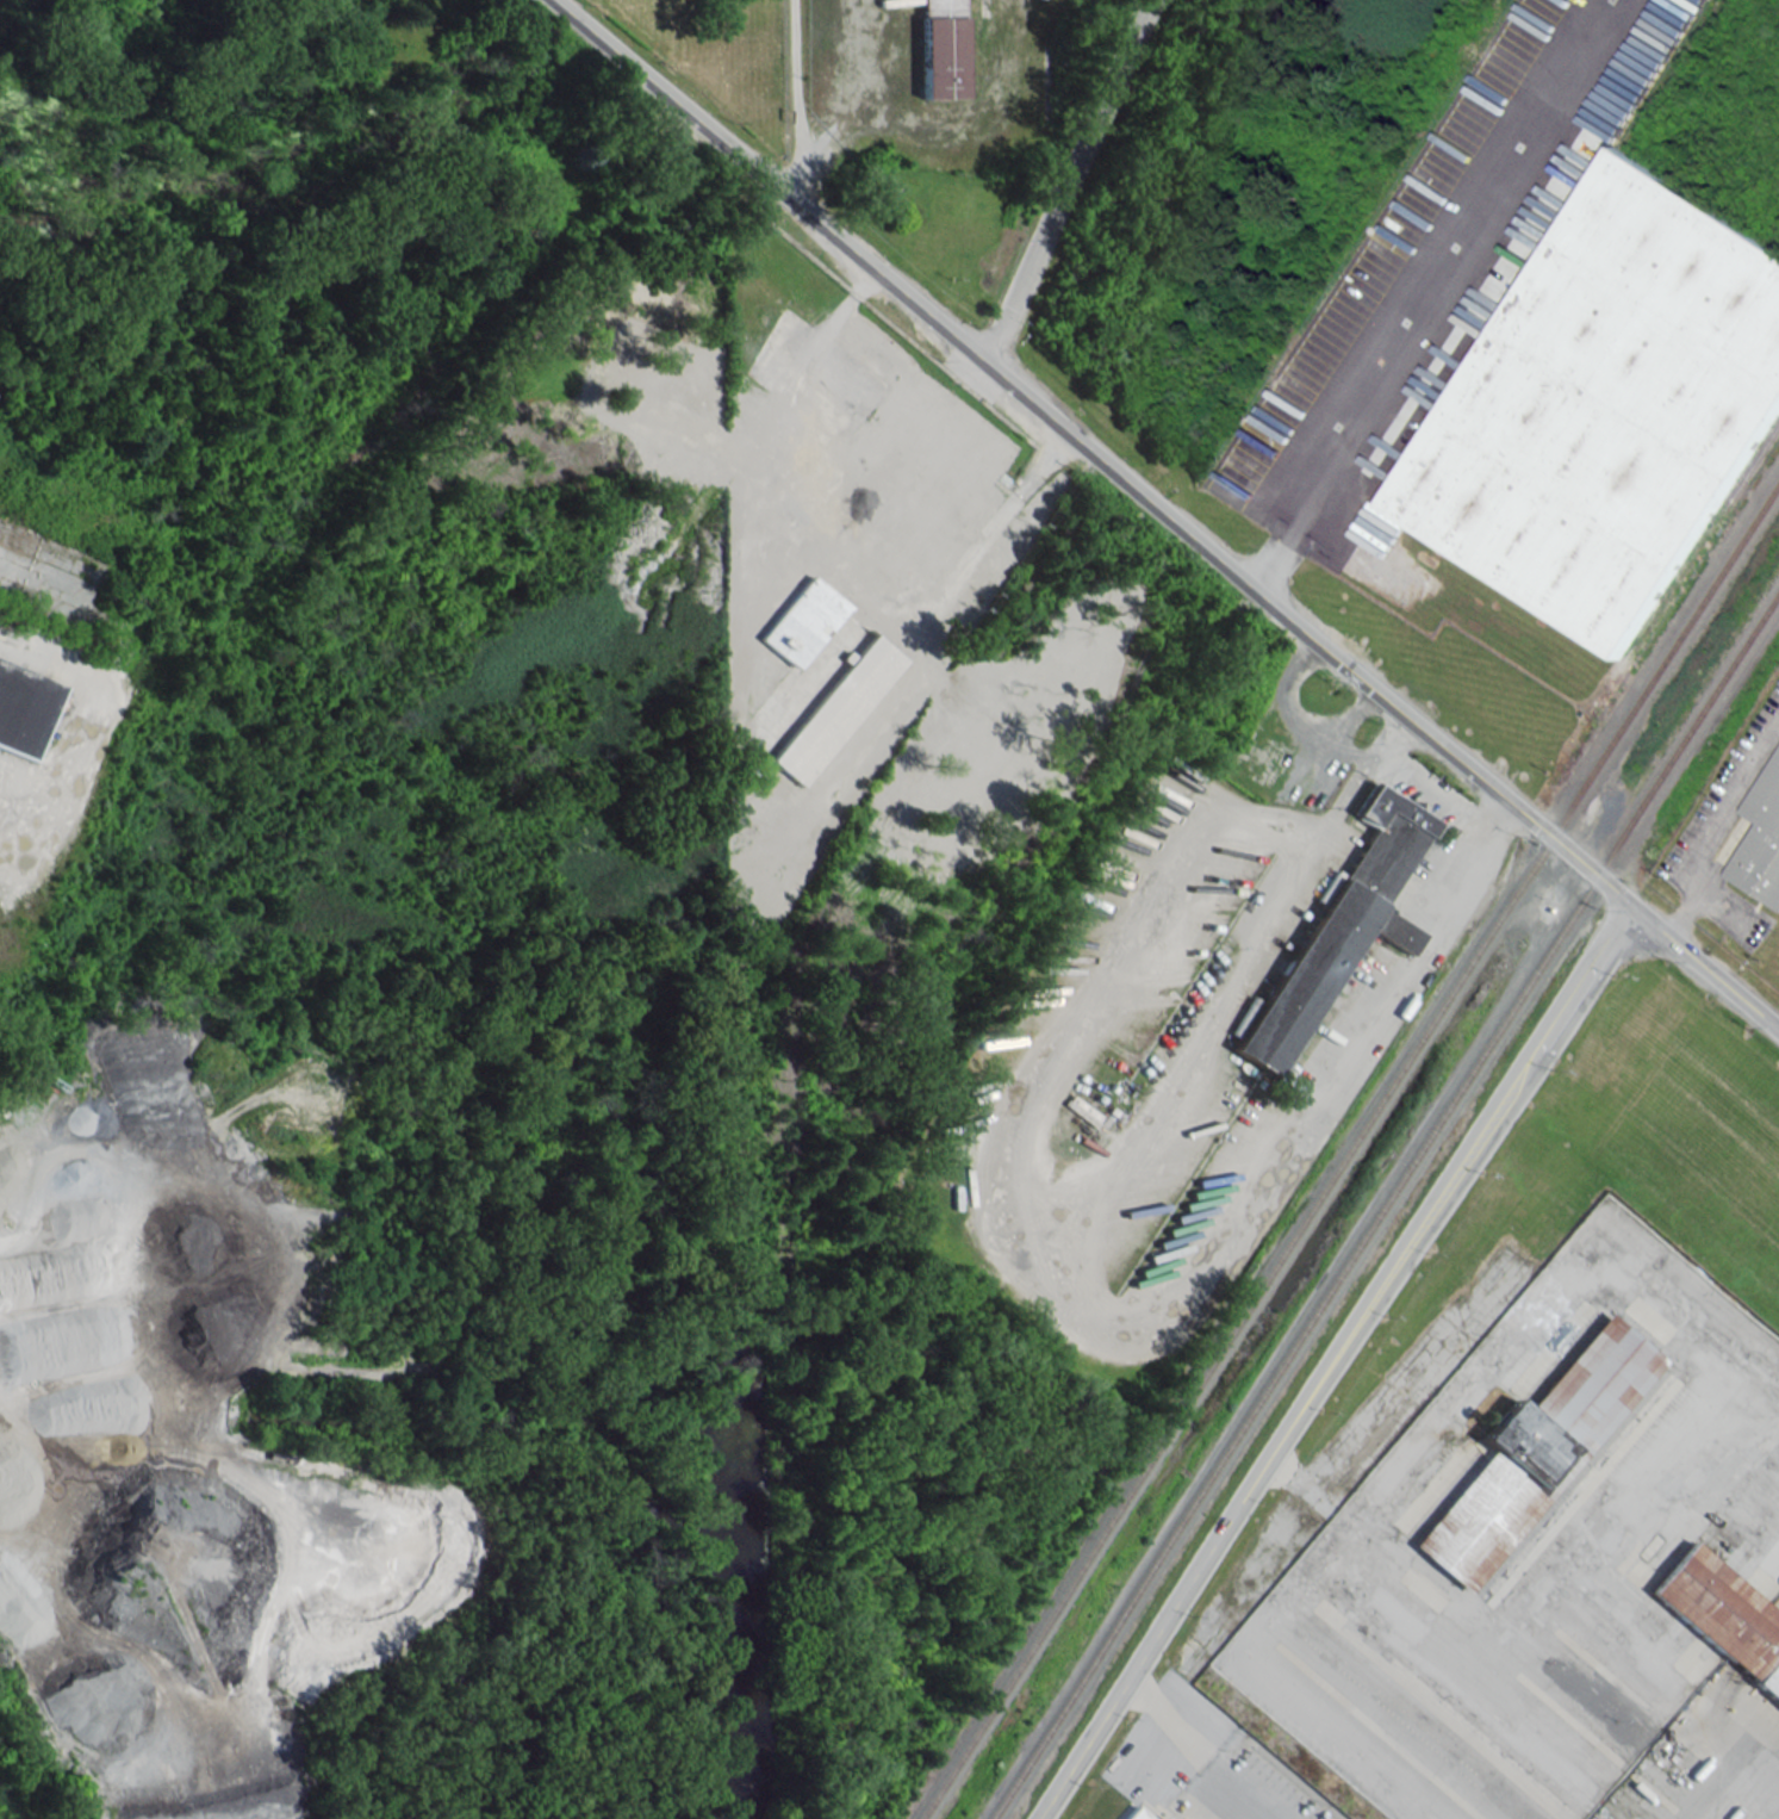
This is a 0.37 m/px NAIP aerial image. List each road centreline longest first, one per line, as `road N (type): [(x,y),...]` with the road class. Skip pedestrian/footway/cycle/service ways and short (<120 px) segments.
road 1 (tertiary): [(1778,1029),(556,0)]
road 2 (tertiary): [(1038,1818),(1631,907)]
road 3 (residential): [(988,362),(1149,0)]

